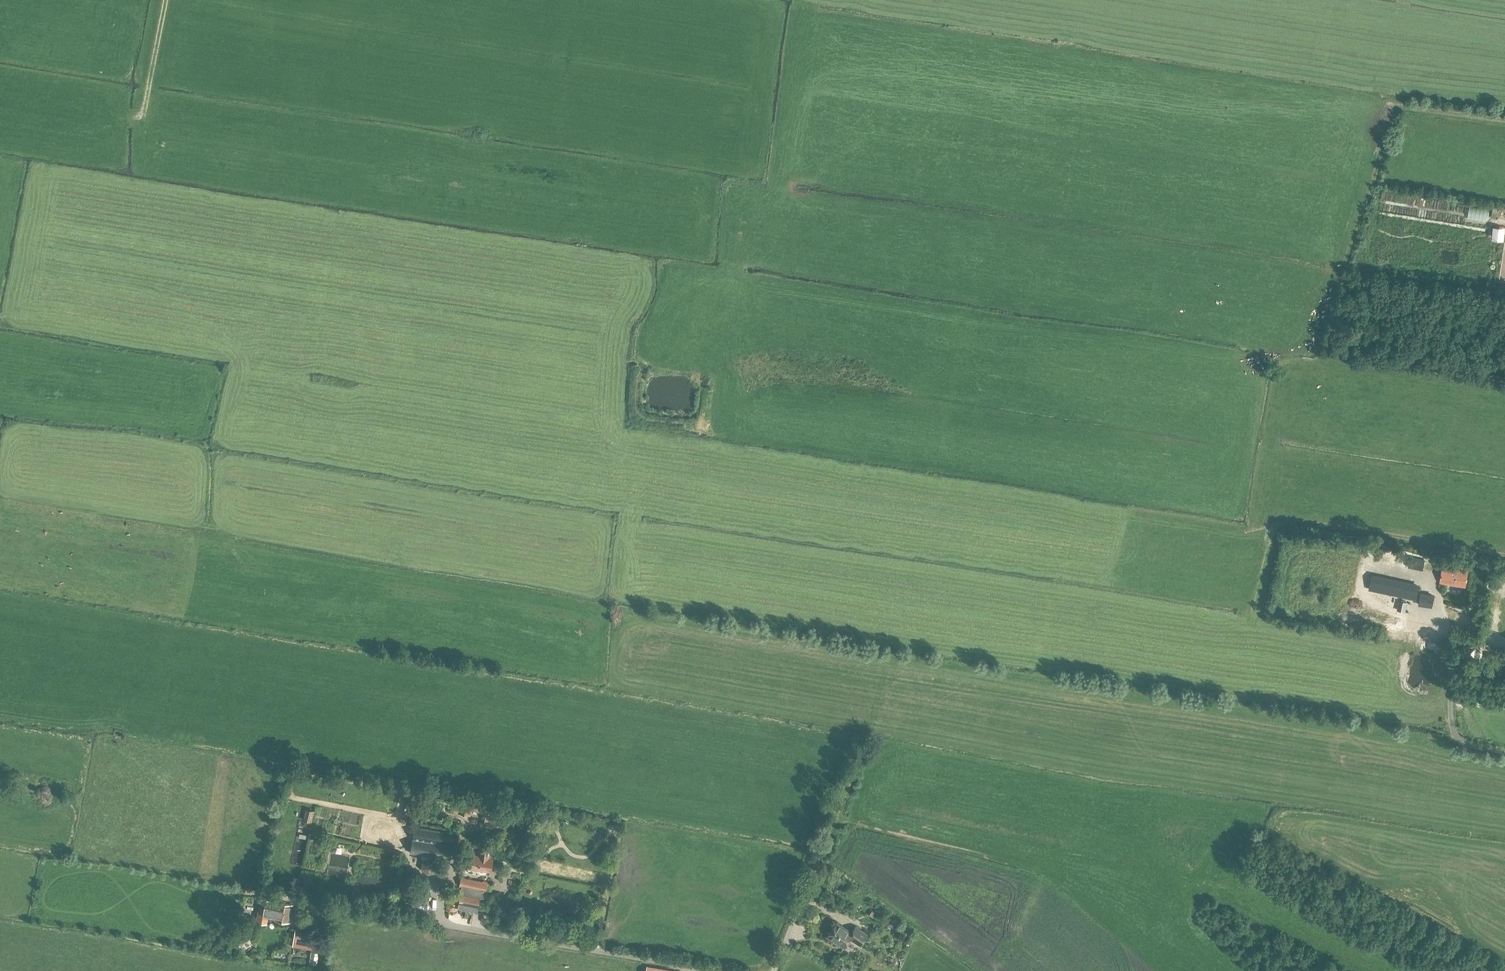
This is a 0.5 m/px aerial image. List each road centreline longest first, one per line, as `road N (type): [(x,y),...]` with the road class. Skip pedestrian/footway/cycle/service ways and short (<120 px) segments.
road 1 (track): [(1245,531),(1303,522),(1496,555)]
road 2 (track): [(1504,121),(1391,106),(1373,156)]
road 3 (track): [(818,862),(866,739)]

